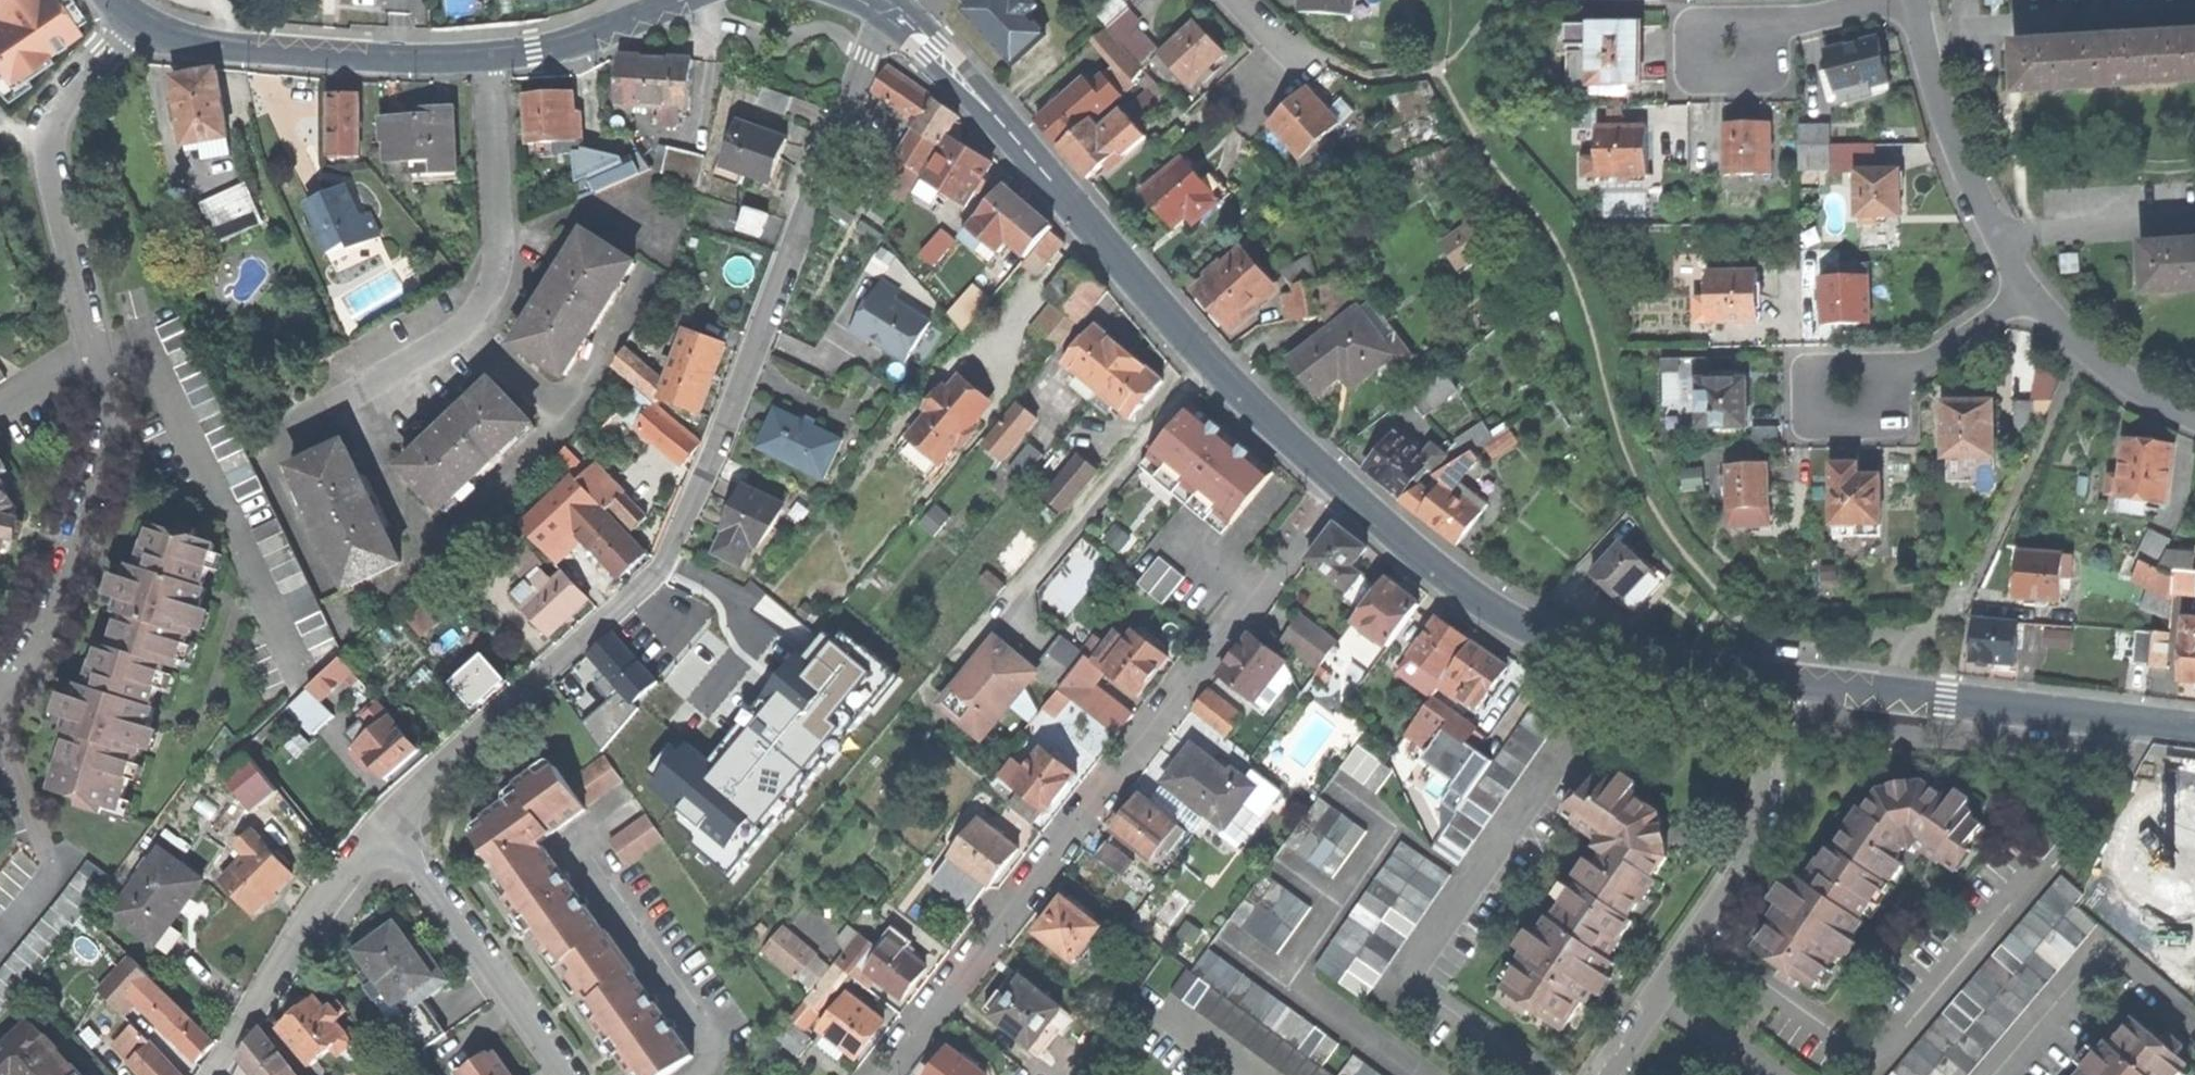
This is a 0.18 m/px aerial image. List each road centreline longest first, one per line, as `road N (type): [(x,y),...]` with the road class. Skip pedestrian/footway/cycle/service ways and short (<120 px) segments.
road 1 (residential): [(892,5),(657,577),(389,826)]
road 2 (residential): [(0,694),(39,648),(109,448),(107,395),(50,164),(55,127),(78,88),(148,26)]
road 3 (residential): [(1341,488),(893,1074)]
road 4 (secondary): [(1341,488),(1173,322),(892,5)]
road 5 (secondary): [(1776,681),(1597,657),(1525,630),(1438,573),(1341,488)]
road 6 (secondary): [(148,26),(189,43),(488,59),(564,47),(626,25)]
road 7 (residential): [(1605,1074),(1764,833),(1776,681)]
road 8 (secondary): [(2194,731),(1776,681)]
road 9 (residential): [(2031,293),(1968,189),(1916,0)]
road 10 (residential): [(1899,378),(1900,427),(1804,429),(1802,362),(1898,362)]
road 11 (residential): [(209,1074),(338,879),(389,826)]
road 12 (residential): [(389,826),(568,1074)]
road 13 (residential): [(1761,15),(1708,18),(1694,29),(1695,68),(1711,84),(1761,81),(1777,66),(1777,26)]
road 14 (residential): [(2194,422),(2140,399),(2031,293)]
road 15 (residential): [(1238,0),(1296,64),(1244,113)]
road 16 (residential): [(2031,293),(1899,378)]
road 17 (residential): [(1913,0),(1777,26)]

